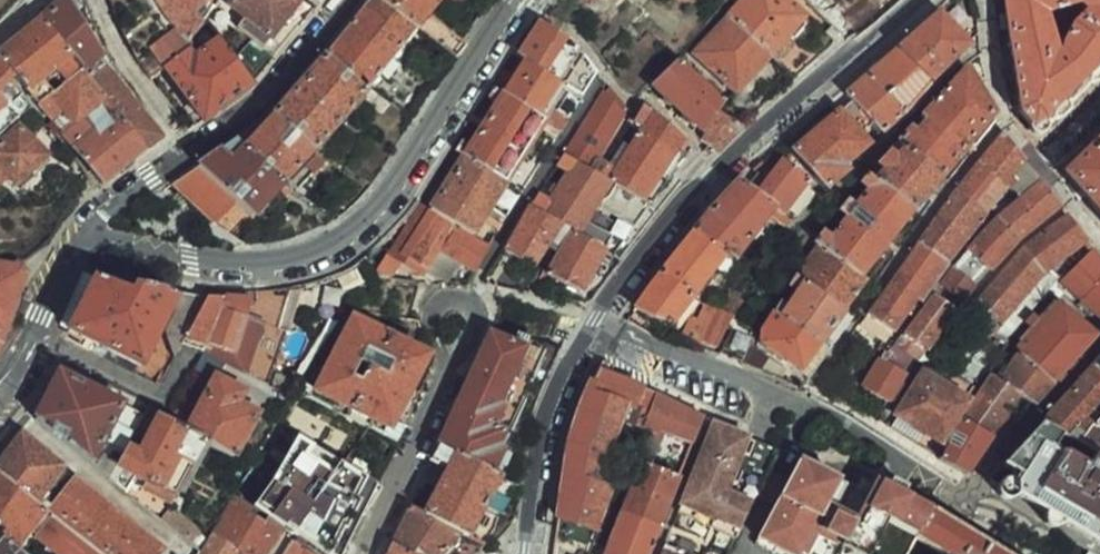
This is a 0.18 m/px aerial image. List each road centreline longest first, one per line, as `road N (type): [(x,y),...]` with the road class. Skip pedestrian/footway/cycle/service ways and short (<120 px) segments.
road 1 (residential): [(514,0),(369,221),(296,259),(248,265),(91,241),(75,253),(19,371)]
road 2 (residential): [(528,553),(557,405),(619,282),(723,162),(906,0)]

